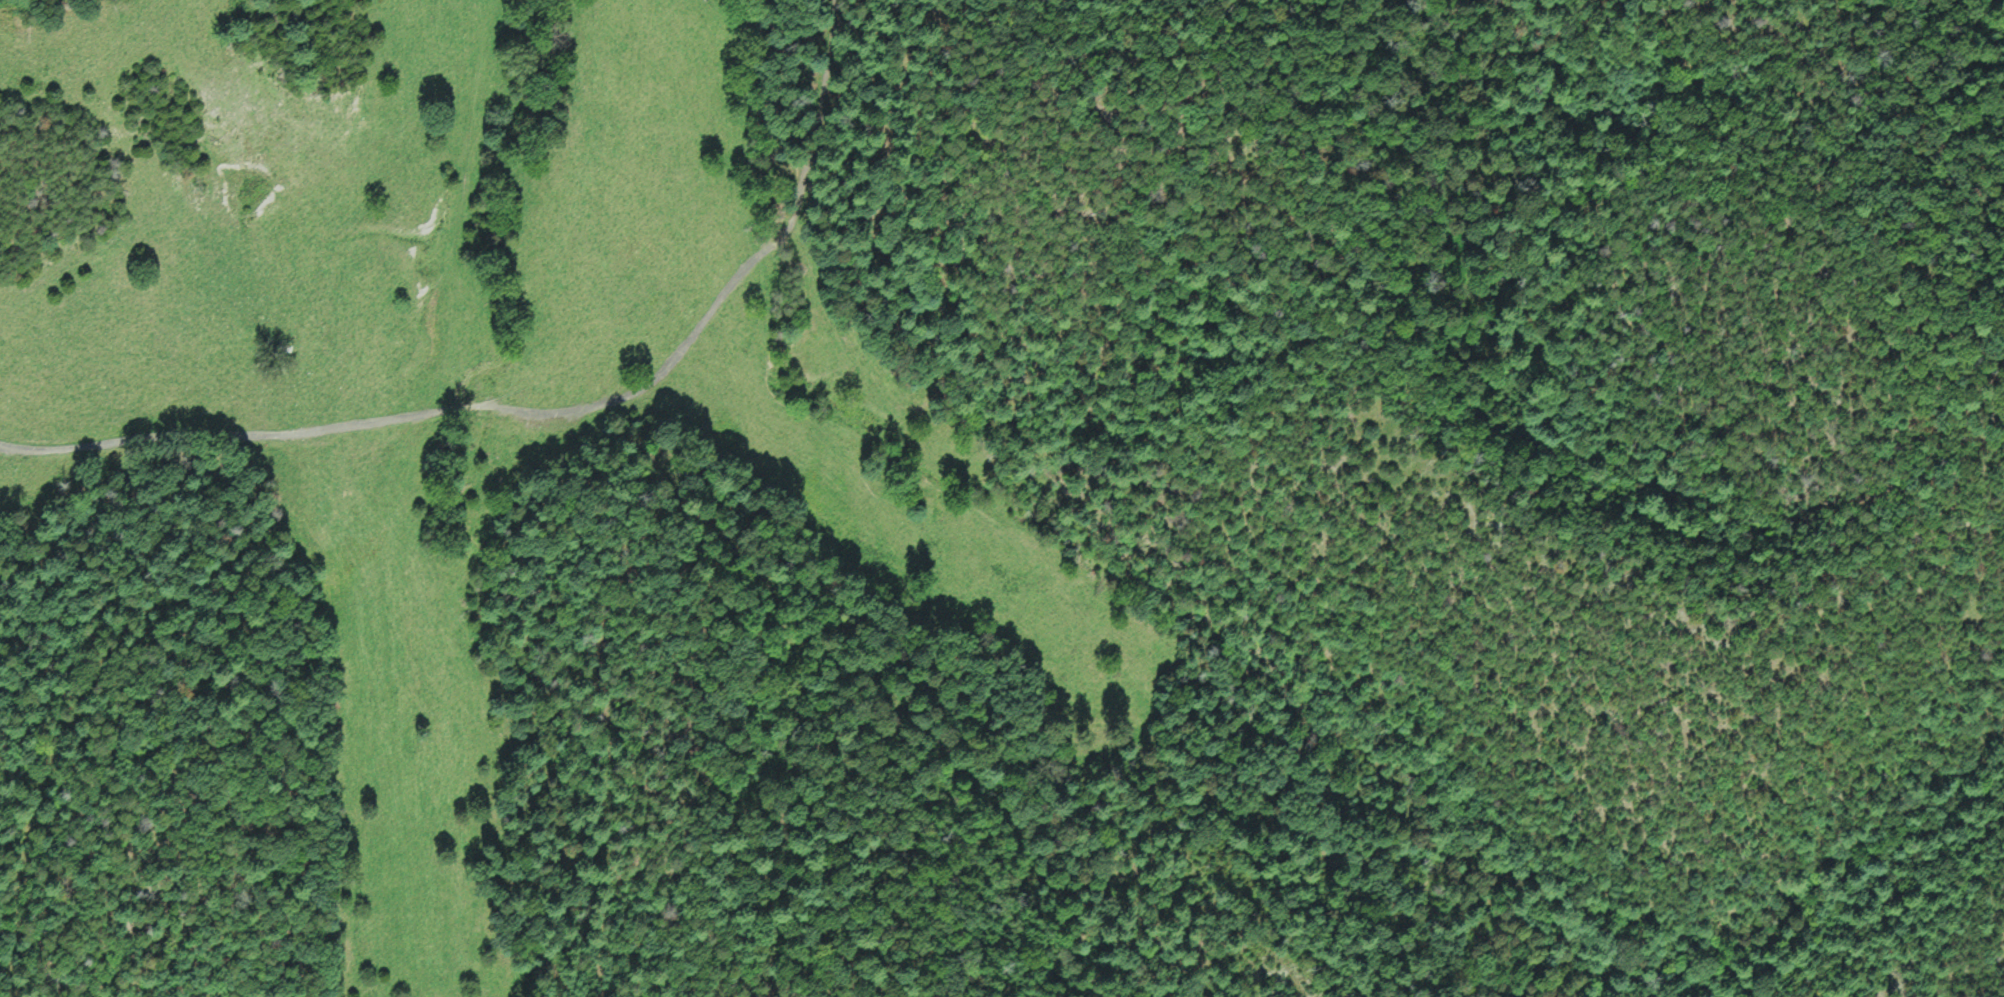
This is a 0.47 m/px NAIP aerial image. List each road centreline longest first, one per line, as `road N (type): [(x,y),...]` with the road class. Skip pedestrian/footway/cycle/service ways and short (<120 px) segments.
road 1 (track): [(832,0),(810,132),(784,225),(647,385),(562,410),(481,404),(298,433),(0,444)]

